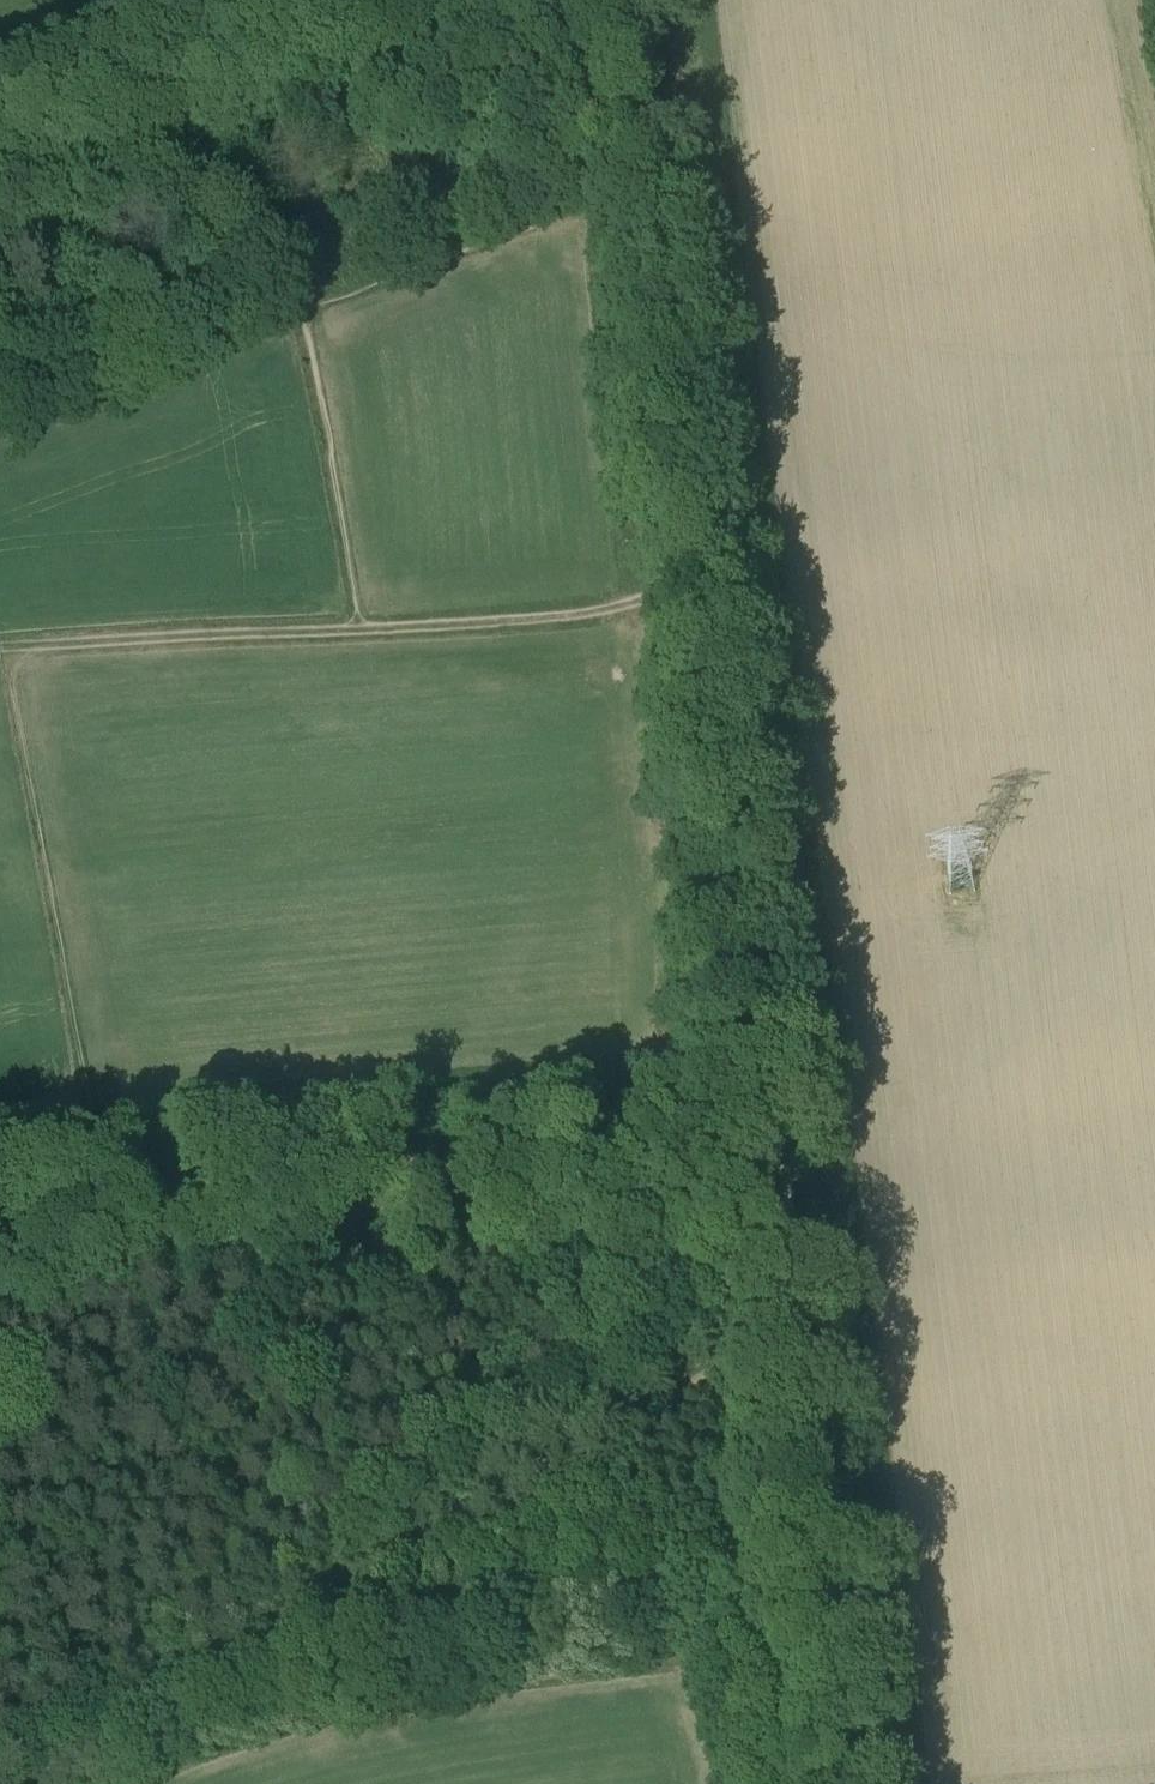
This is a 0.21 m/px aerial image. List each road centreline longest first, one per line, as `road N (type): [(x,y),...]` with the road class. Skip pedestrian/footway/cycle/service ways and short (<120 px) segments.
road 1 (track): [(857,1783),(654,147),(645,0)]
road 2 (track): [(709,593),(357,628),(1,647)]

